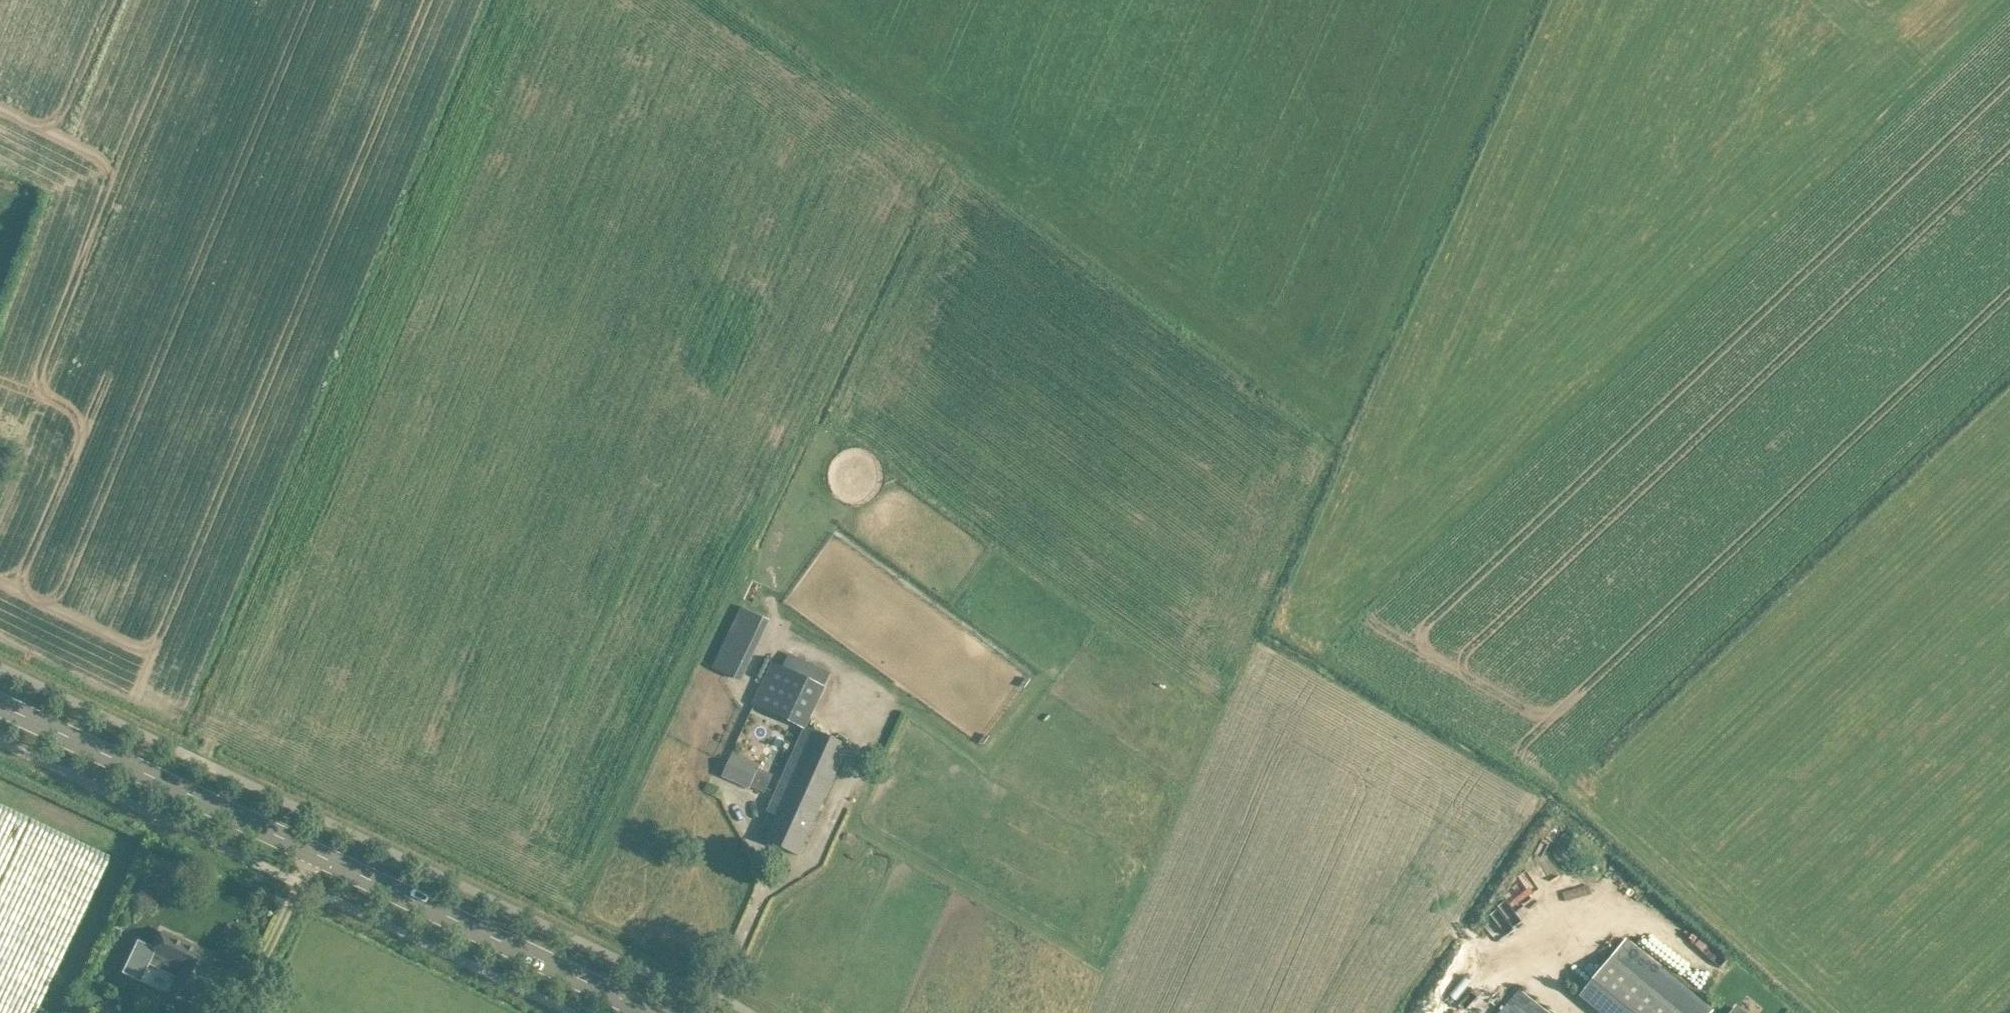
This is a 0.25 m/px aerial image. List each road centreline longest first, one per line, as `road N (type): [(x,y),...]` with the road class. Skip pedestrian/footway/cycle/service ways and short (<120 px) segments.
road 1 (tertiary): [(647,1012),(0,706)]

